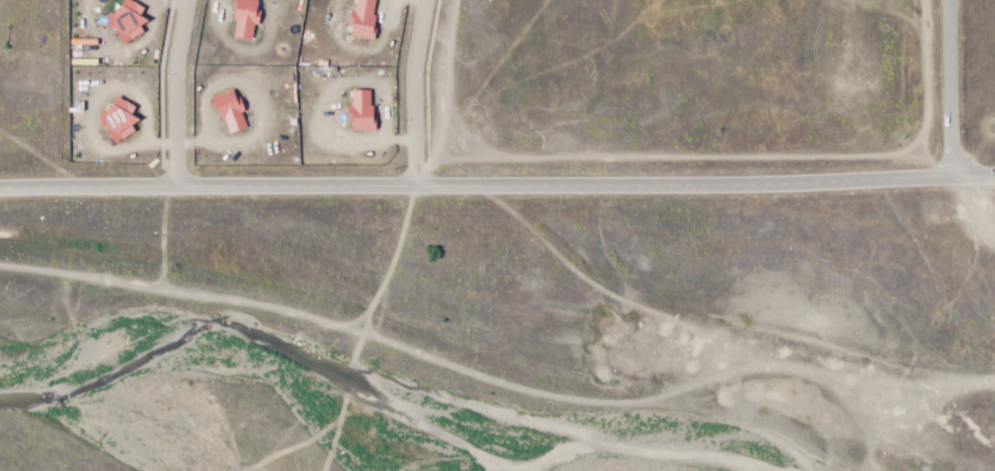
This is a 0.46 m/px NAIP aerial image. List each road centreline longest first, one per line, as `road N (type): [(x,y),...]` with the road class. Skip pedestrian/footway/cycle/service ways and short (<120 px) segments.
road 1 (residential): [(0,186),(994,175)]
road 2 (residential): [(176,183),(173,77),(185,0)]
road 3 (residential): [(422,0),(411,62),(416,180)]
road 4 (residential): [(959,175),(957,0)]

